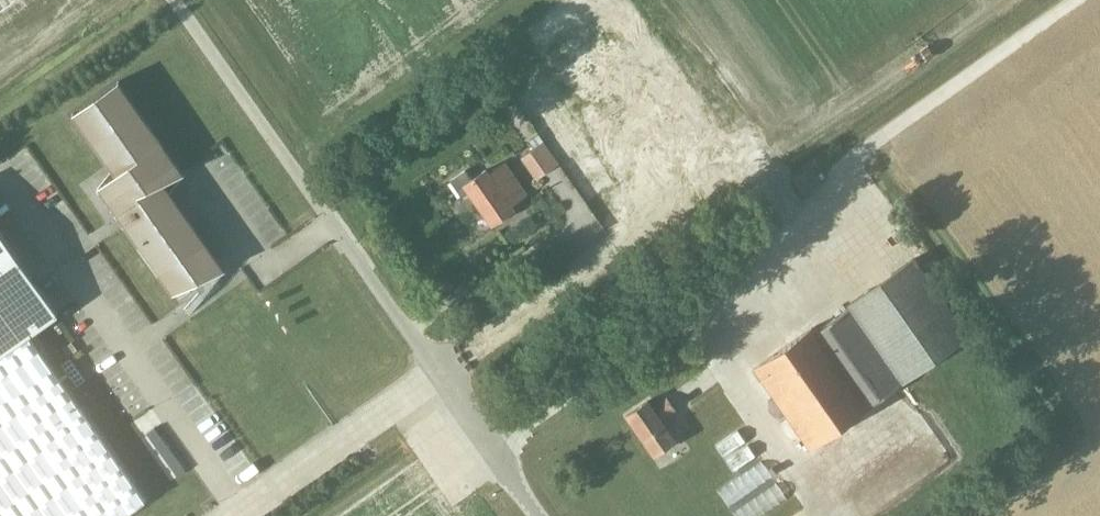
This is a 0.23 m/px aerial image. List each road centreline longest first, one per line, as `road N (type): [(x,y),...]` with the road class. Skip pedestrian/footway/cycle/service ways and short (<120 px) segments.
road 1 (unclassified): [(538,515),(172,0)]
road 2 (track): [(858,149),(1070,0)]

